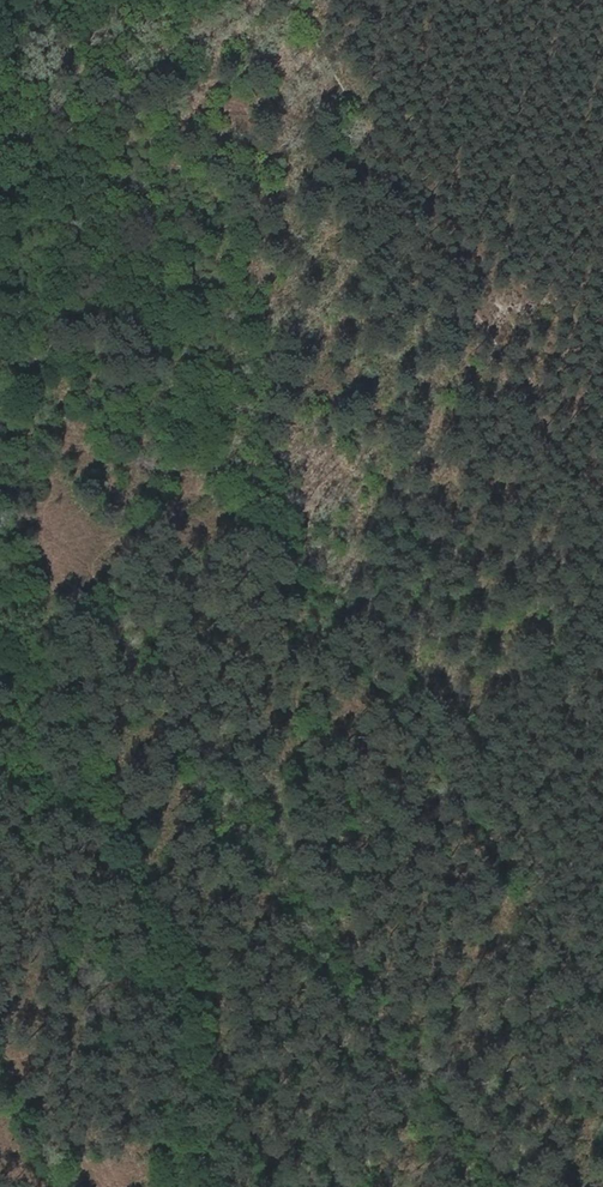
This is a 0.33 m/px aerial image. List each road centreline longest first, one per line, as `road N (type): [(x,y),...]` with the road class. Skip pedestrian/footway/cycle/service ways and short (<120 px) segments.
road 1 (track): [(335,78),(475,331),(486,369),(517,395),(602,510)]

